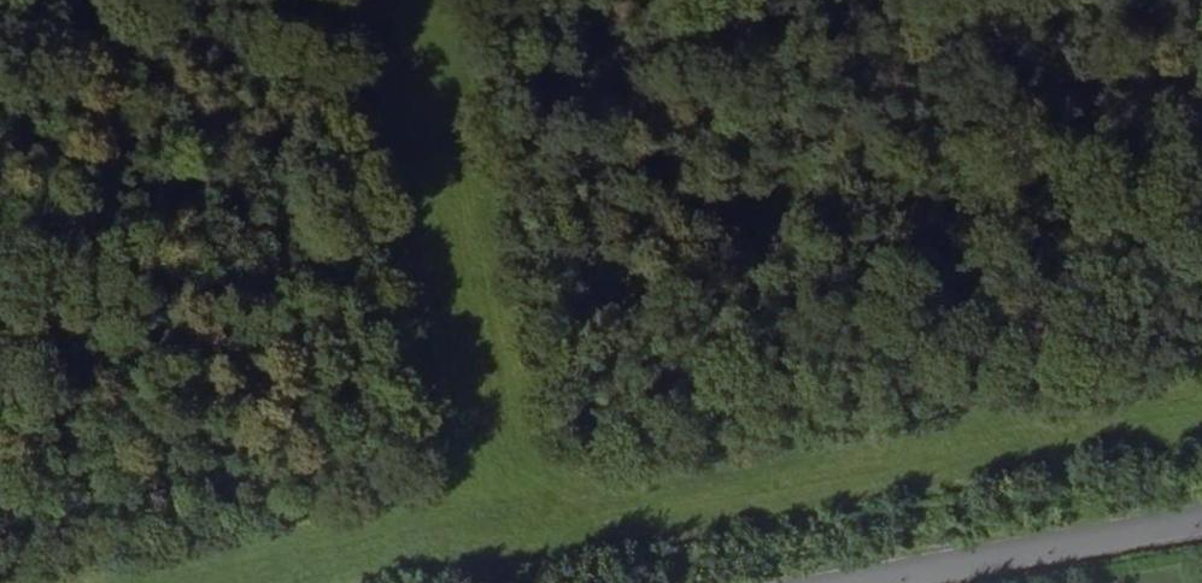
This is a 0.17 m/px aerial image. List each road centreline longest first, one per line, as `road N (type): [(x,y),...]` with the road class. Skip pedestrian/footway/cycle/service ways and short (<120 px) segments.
road 1 (tertiary): [(892,582),(1201,526)]

